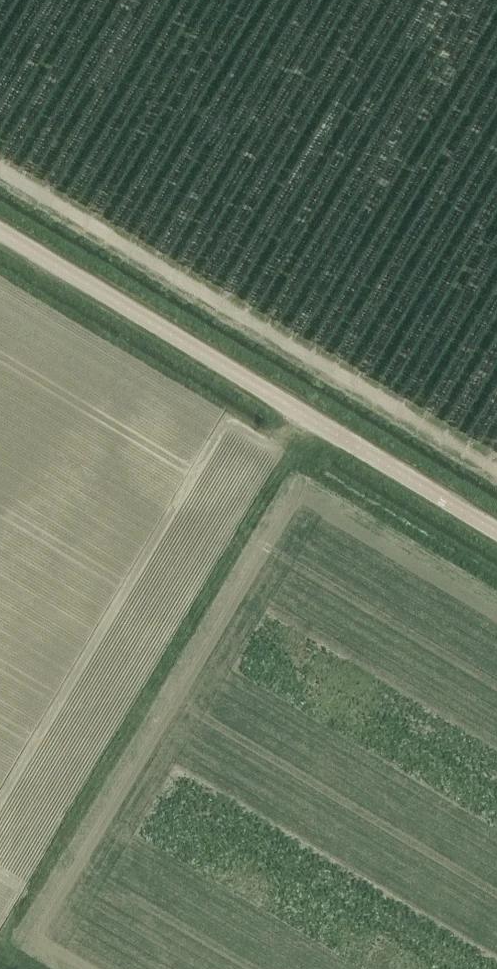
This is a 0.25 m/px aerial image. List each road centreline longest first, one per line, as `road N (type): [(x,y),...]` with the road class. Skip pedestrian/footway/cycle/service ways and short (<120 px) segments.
road 1 (unclassified): [(496,530),(0,230)]

